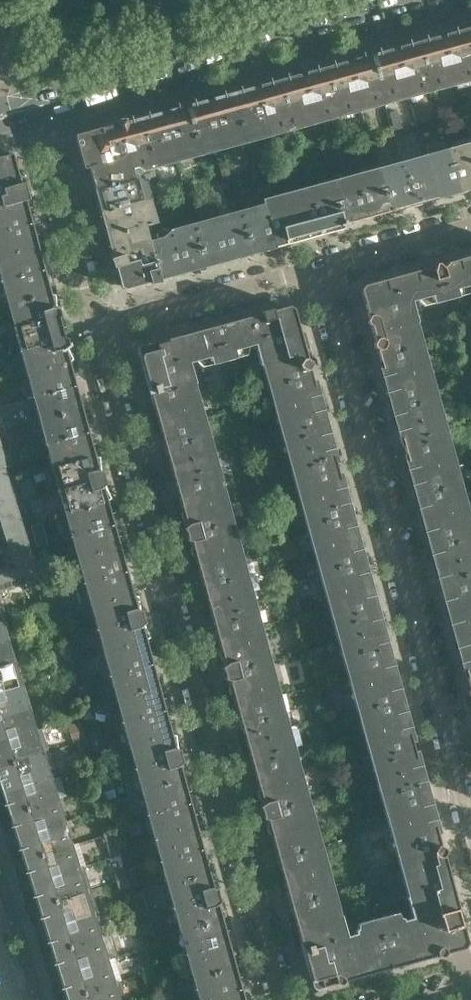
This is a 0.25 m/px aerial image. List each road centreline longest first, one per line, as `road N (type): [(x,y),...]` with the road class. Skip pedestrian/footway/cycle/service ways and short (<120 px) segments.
road 1 (residential): [(99,328),(282,999)]
road 2 (residential): [(470,852),(318,271)]
road 3 (secondary): [(38,115),(402,0)]
road 4 (secondary): [(332,0),(32,97)]
road 5 (residential): [(318,271),(99,328)]
road 6 (residential): [(99,328),(38,115)]
road 7 (residential): [(470,229),(318,271)]

